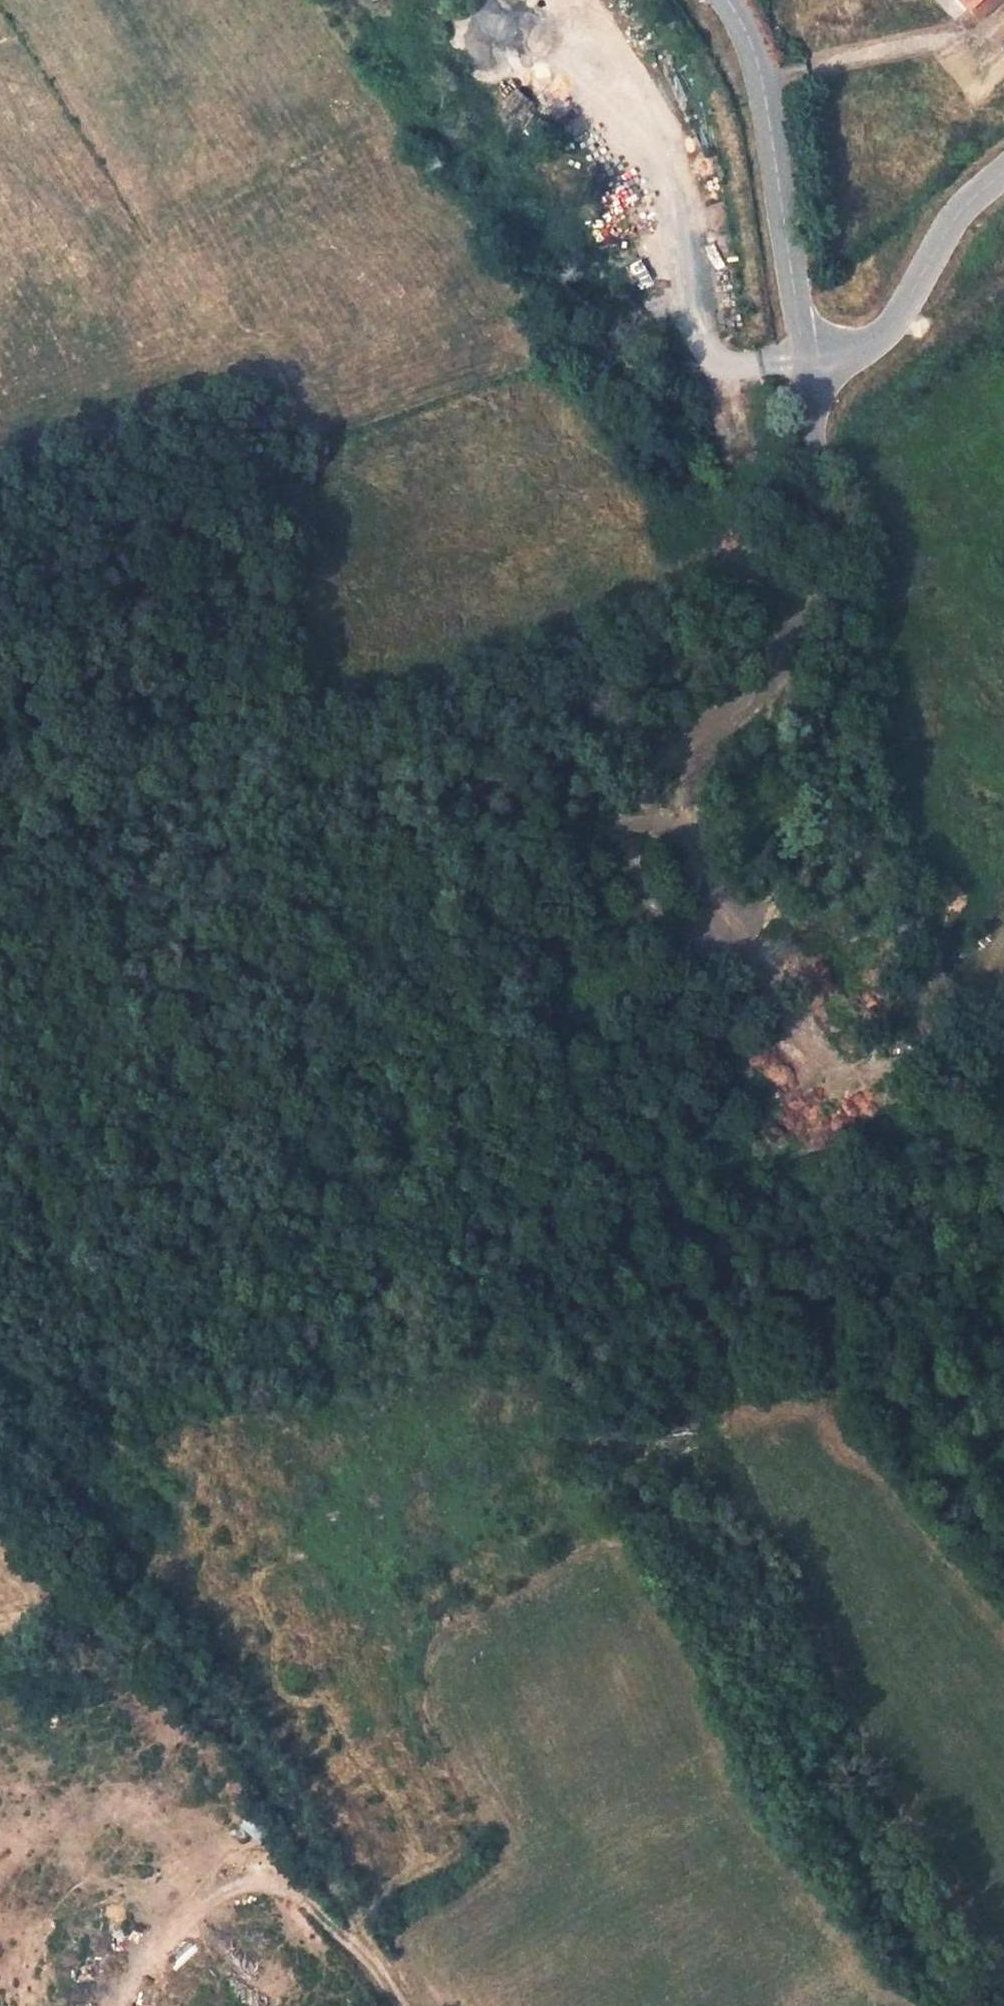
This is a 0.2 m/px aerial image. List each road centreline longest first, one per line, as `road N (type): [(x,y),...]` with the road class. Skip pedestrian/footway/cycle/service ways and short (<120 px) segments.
road 1 (residential): [(811,362),(837,792),(857,850),(887,900),(1003,1057)]
road 2 (residential): [(729,0),(754,43),(768,101),(811,362)]
road 3 (residential): [(811,362),(880,337),(965,203),(1003,172)]
road 4 (track): [(397,2005),(295,1835)]

